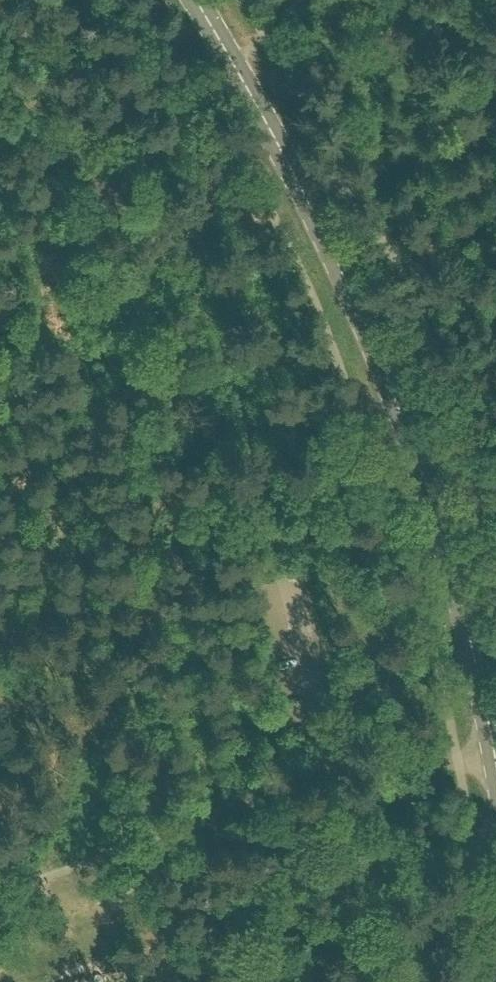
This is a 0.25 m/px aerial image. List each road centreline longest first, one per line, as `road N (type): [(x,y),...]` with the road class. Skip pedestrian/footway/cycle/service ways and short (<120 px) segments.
road 1 (tertiary): [(495,760),(415,452),(305,196),(196,0)]
road 2 (track): [(109,193),(213,321),(251,434)]
road 3 (track): [(335,762),(403,948)]
road 4 (track): [(109,193),(0,73)]
road 5 (track): [(0,311),(109,193)]
road 6 (track): [(296,0),(198,99)]
road 7 (track): [(109,193),(198,99)]

